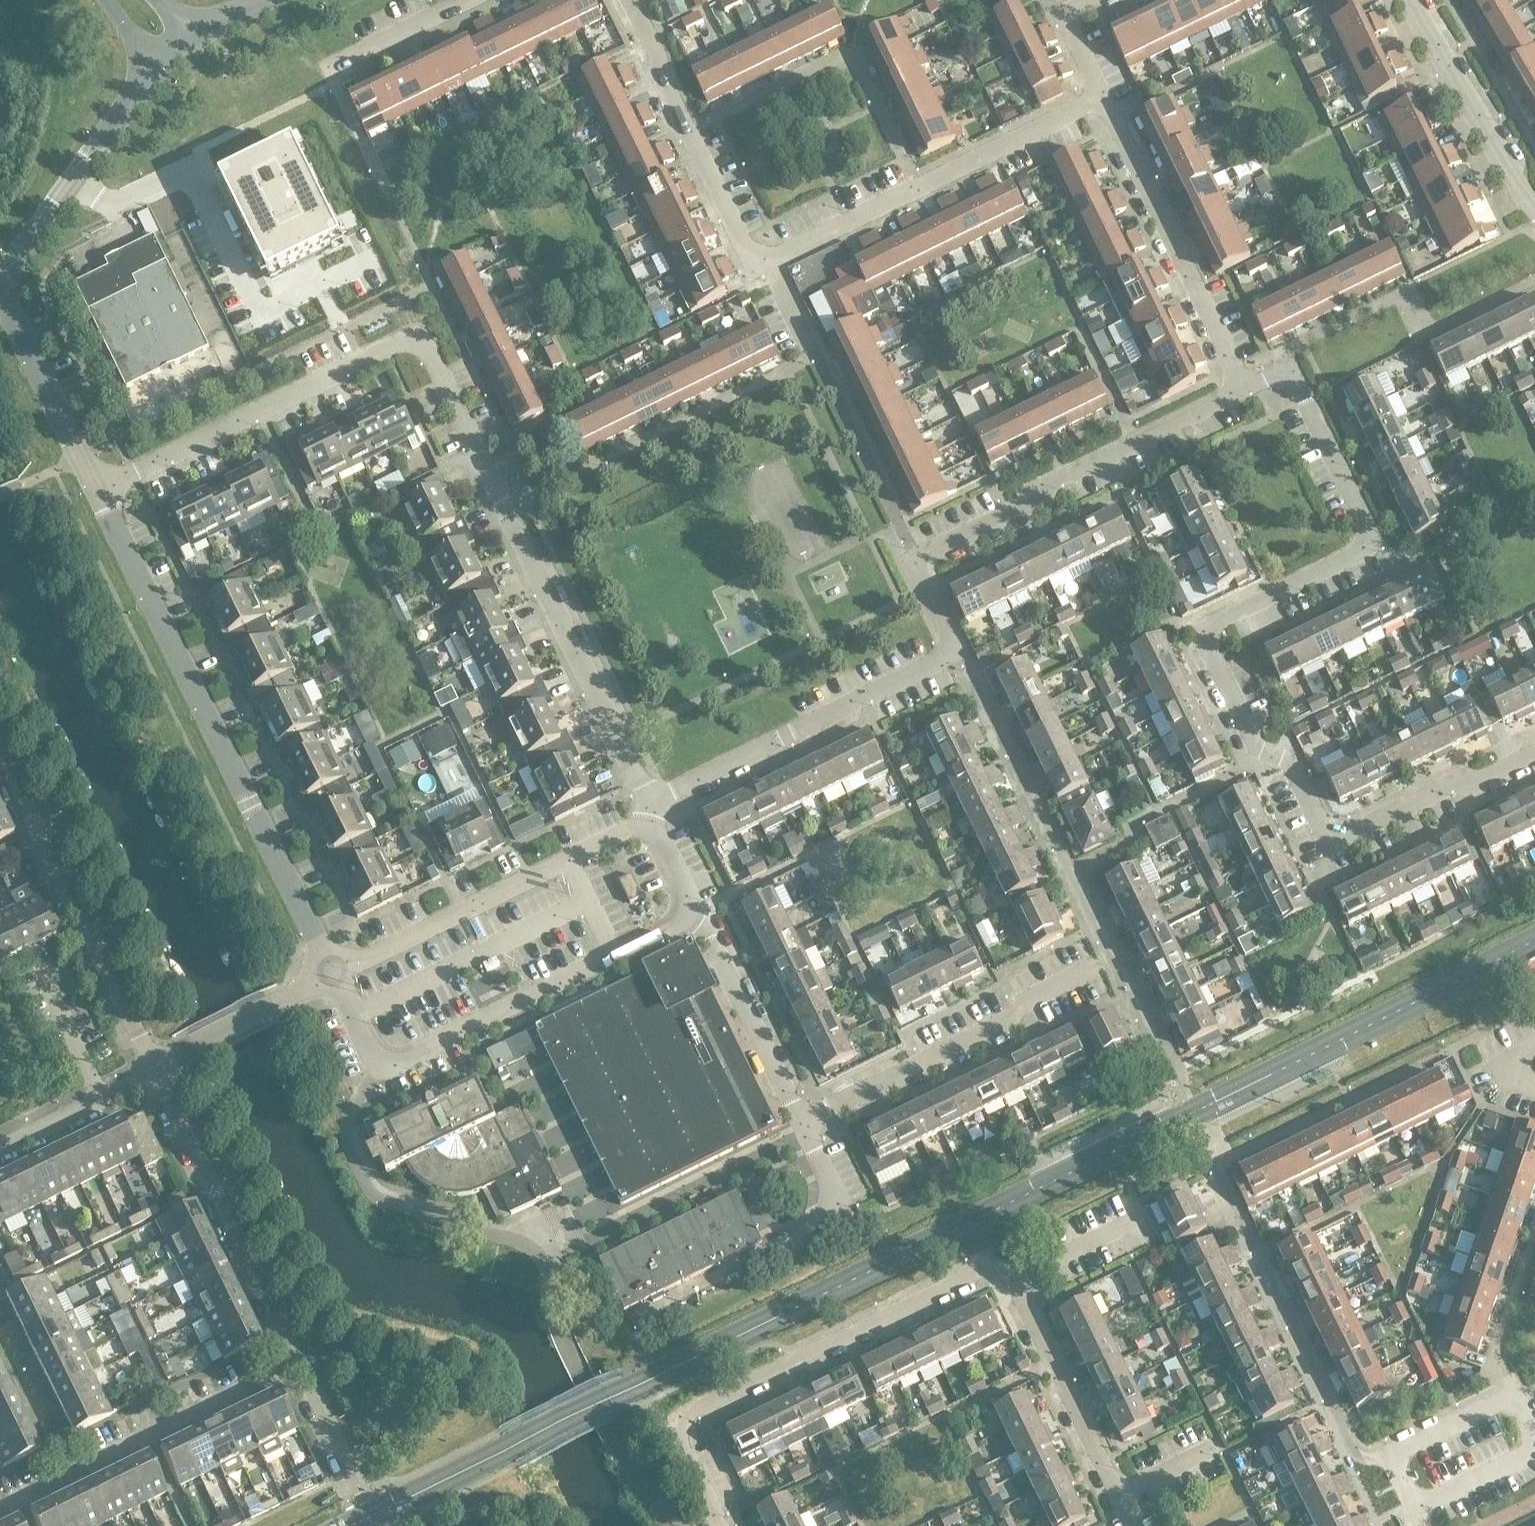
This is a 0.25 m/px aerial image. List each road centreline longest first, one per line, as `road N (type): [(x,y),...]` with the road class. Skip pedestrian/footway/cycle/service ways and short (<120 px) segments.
road 1 (residential): [(98,495),(412,338),(426,345),(652,815)]
road 2 (residential): [(1534,744),(1348,836),(1319,823),(1294,765),(1255,742),(1210,640),(1217,622),(1376,547),(1303,393),(1271,383),(1244,392)]
road 3 (residential): [(652,815),(669,788),(955,649),(909,552),(1244,392)]
road 4 (residential): [(330,973),(98,495)]
road 5 (residential): [(726,1525),(684,1438),(693,1414),(999,1273),(1019,1286)]
road 6 (residential): [(157,68),(10,271),(4,293),(80,461)]
road 7 (residential): [(1099,98),(765,259)]
road 8 (residential): [(330,973),(652,815)]
road 9 (residential): [(795,1117),(1112,963)]
road 10 (residential): [(146,1070),(0,762)]
road 11 (residential): [(795,1117),(652,815)]
road 12 (residential): [(294,1368),(146,1070)]
road 13 (residential): [(1244,392),(1099,98)]
road 14 (residential): [(0,1513),(294,1368)]
road 15 (residential): [(765,259),(750,251),(621,0)]
road 16 (residential): [(1132,1525),(1019,1286)]
road 17 (residential): [(1534,203),(1407,0)]
road 18 (residential): [(370,1516),(294,1368)]
road 19 (residential): [(0,1142),(146,1070)]
road 20 (residential): [(316,63),(449,0)]

